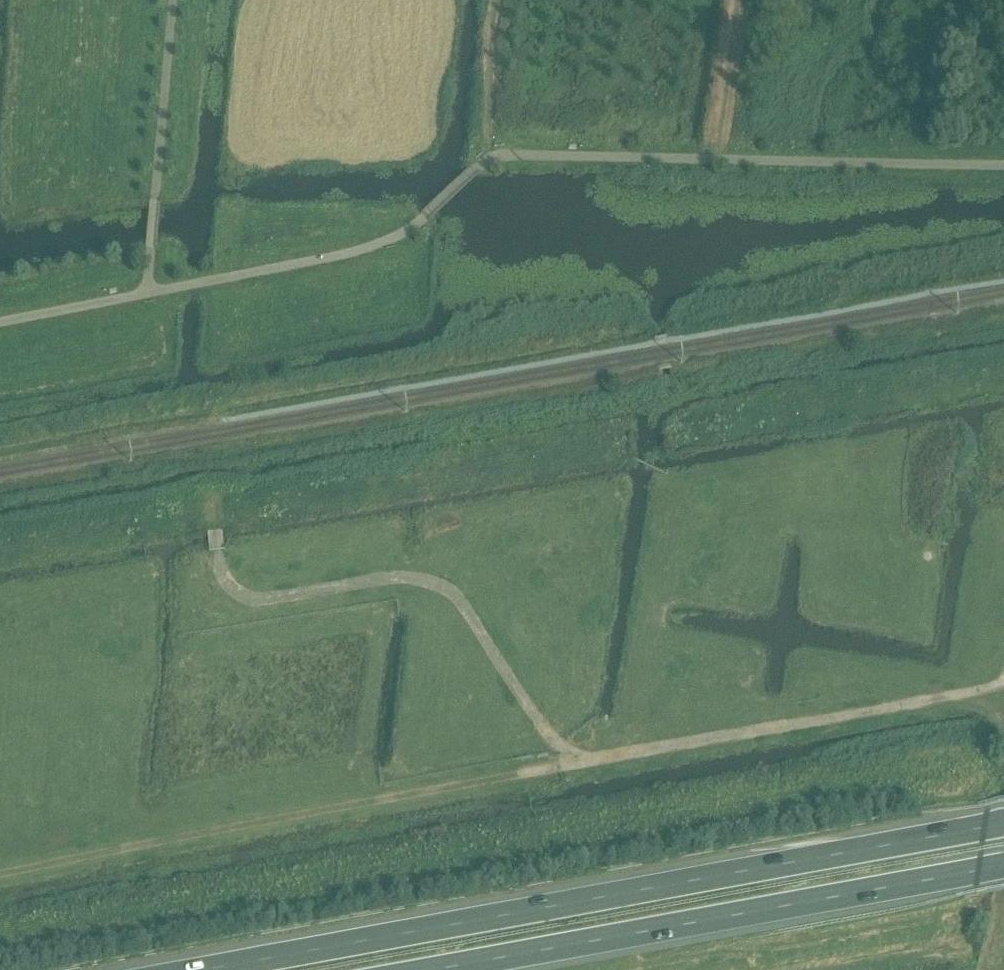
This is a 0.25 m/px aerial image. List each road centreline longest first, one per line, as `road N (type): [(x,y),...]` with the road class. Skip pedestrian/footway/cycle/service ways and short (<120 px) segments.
road 1 (track): [(0,878),(1003,685)]
road 2 (trunk): [(1003,824),(206,969)]
road 3 (trunk): [(436,969),(1003,866)]
road 4 (track): [(572,763),(450,592),(393,578),(247,598),(223,577),(215,530)]

